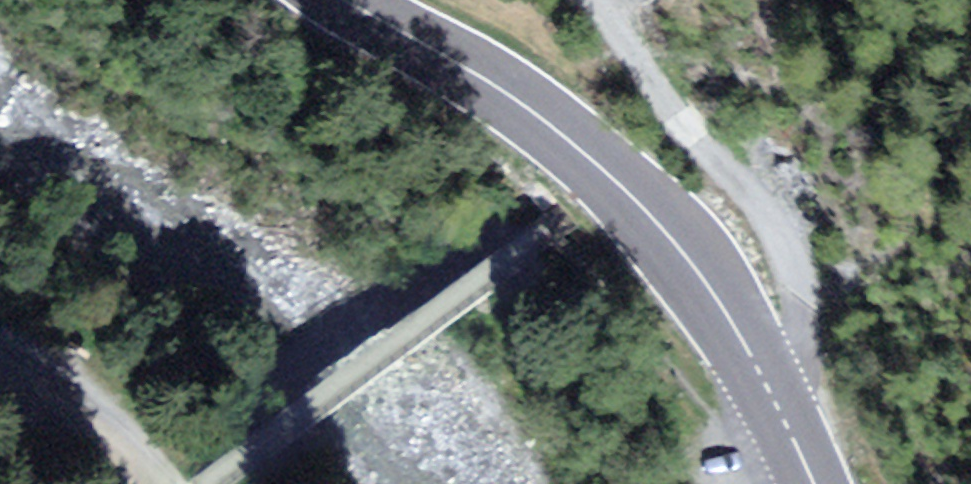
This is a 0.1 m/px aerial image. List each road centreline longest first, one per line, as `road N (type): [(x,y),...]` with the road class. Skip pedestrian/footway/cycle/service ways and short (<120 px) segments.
road 1 (tertiary): [(349,0),(465,60),(630,186),(706,282),(790,425),(813,483)]
road 2 (track): [(771,389),(810,318),(764,200),(595,0)]
road 3 (track): [(174,483),(135,443),(0,371)]

